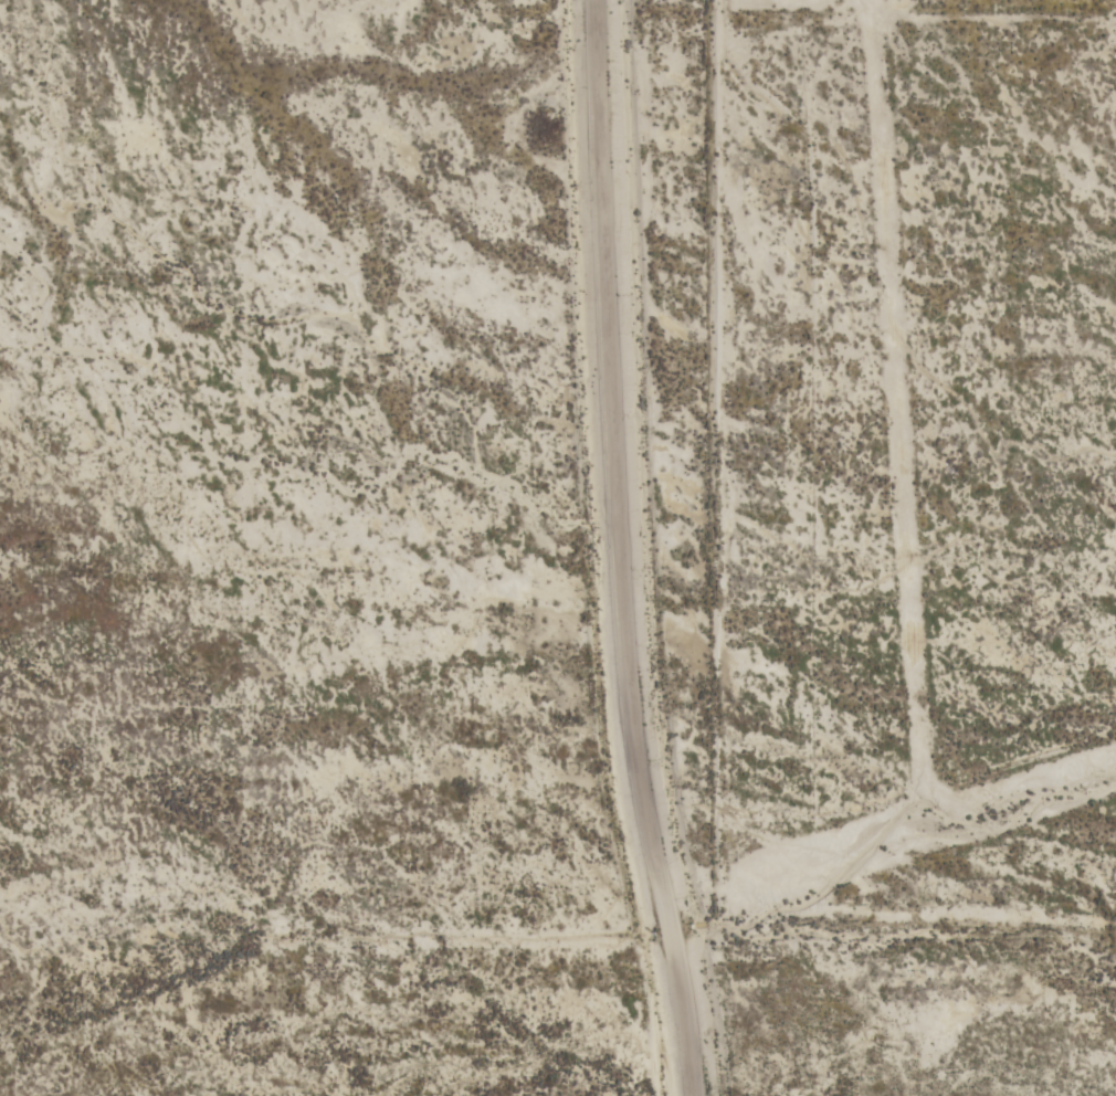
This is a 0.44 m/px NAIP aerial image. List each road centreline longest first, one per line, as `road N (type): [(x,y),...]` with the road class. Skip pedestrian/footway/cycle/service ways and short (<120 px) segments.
road 1 (residential): [(600,0),(625,663),(693,1095)]

